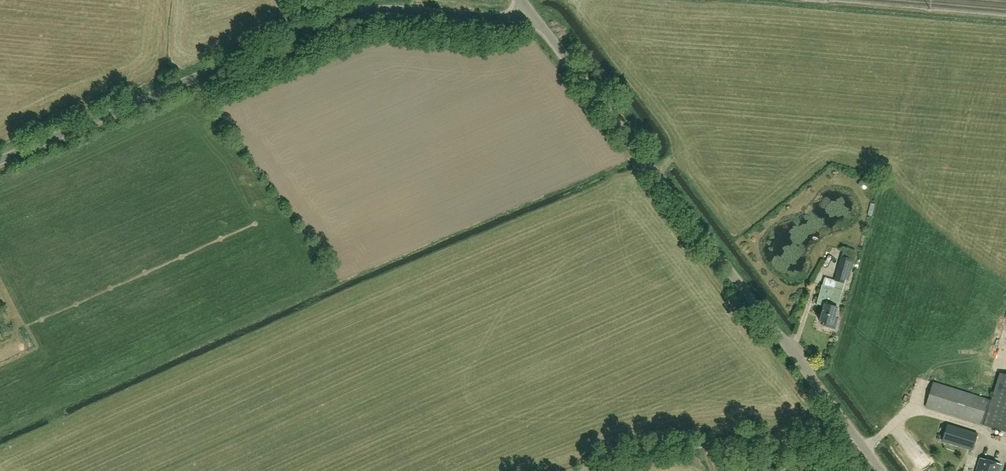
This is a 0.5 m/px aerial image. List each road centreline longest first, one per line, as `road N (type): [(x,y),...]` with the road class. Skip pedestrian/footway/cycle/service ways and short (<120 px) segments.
road 1 (unclassified): [(882,470),(530,11)]
road 2 (unclassified): [(530,11),(349,14),(0,160)]
road 3 (track): [(582,470),(653,448),(861,444)]

